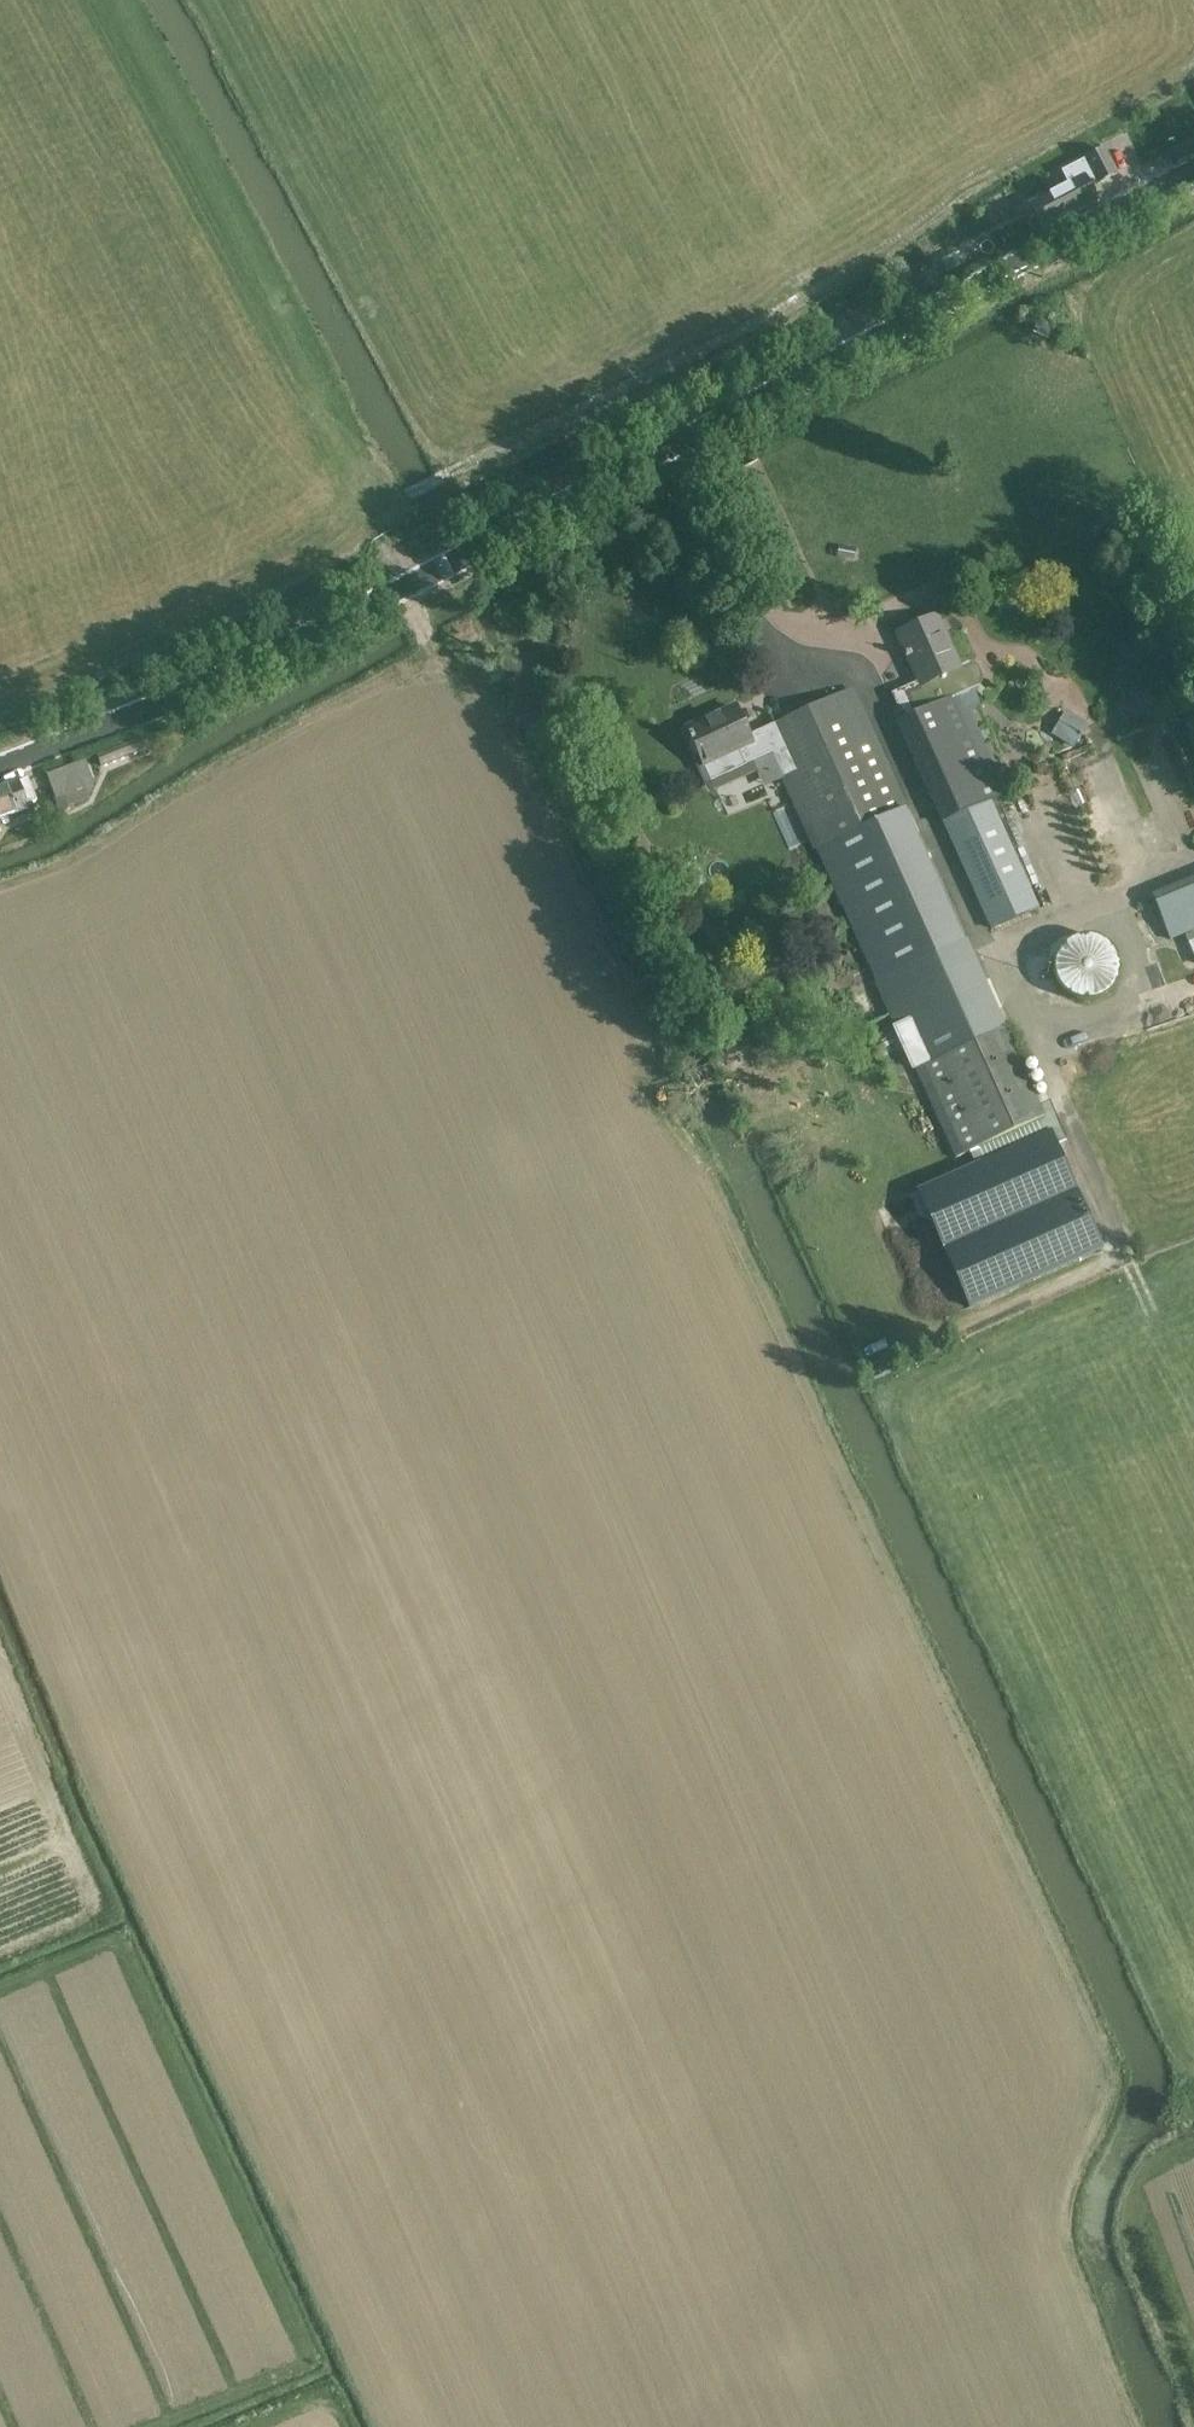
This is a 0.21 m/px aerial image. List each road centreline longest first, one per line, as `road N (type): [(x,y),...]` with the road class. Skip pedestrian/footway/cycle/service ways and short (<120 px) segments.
road 1 (tertiary): [(0,766),(295,643),(1193,170)]

